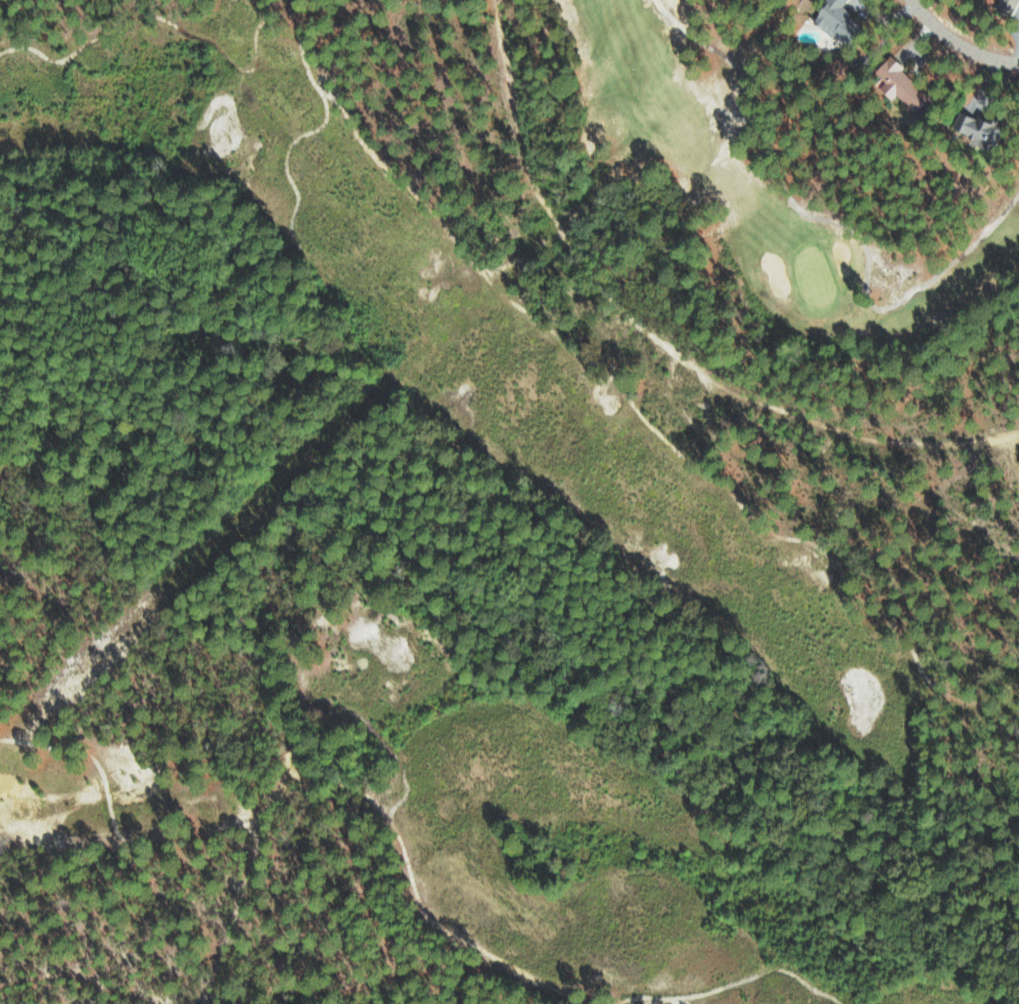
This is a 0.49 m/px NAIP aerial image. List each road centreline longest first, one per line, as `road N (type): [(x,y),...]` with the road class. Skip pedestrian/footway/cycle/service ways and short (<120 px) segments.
road 1 (residential): [(911,0),(956,41),(1018,63)]

